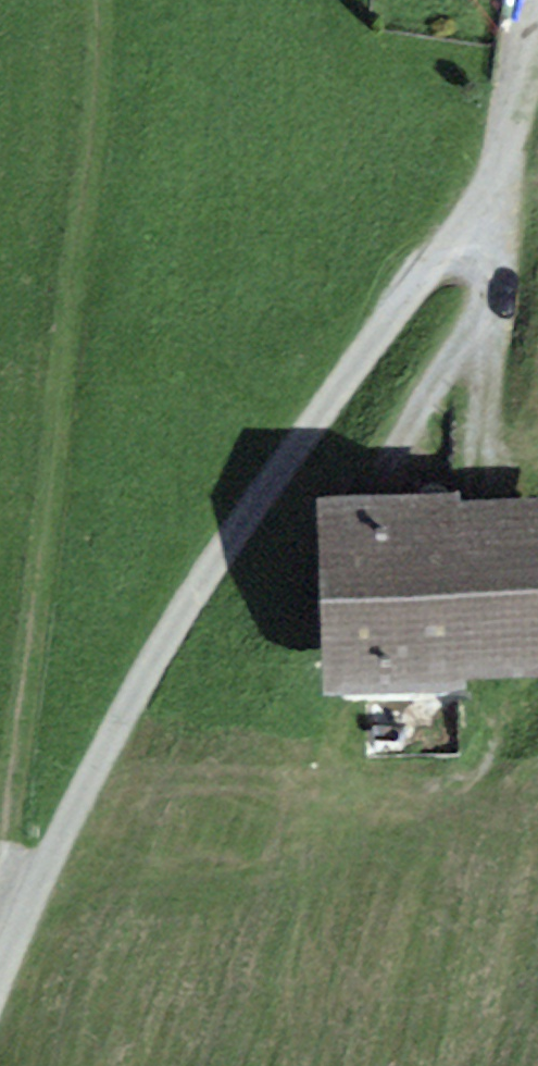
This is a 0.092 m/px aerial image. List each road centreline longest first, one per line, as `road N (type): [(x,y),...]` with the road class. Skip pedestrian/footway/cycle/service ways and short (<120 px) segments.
road 1 (track): [(91,0),(96,69),(24,604),(4,932)]
road 2 (track): [(0,944),(137,665),(494,179)]
road 3 (track): [(536,0),(494,179),(468,452)]

